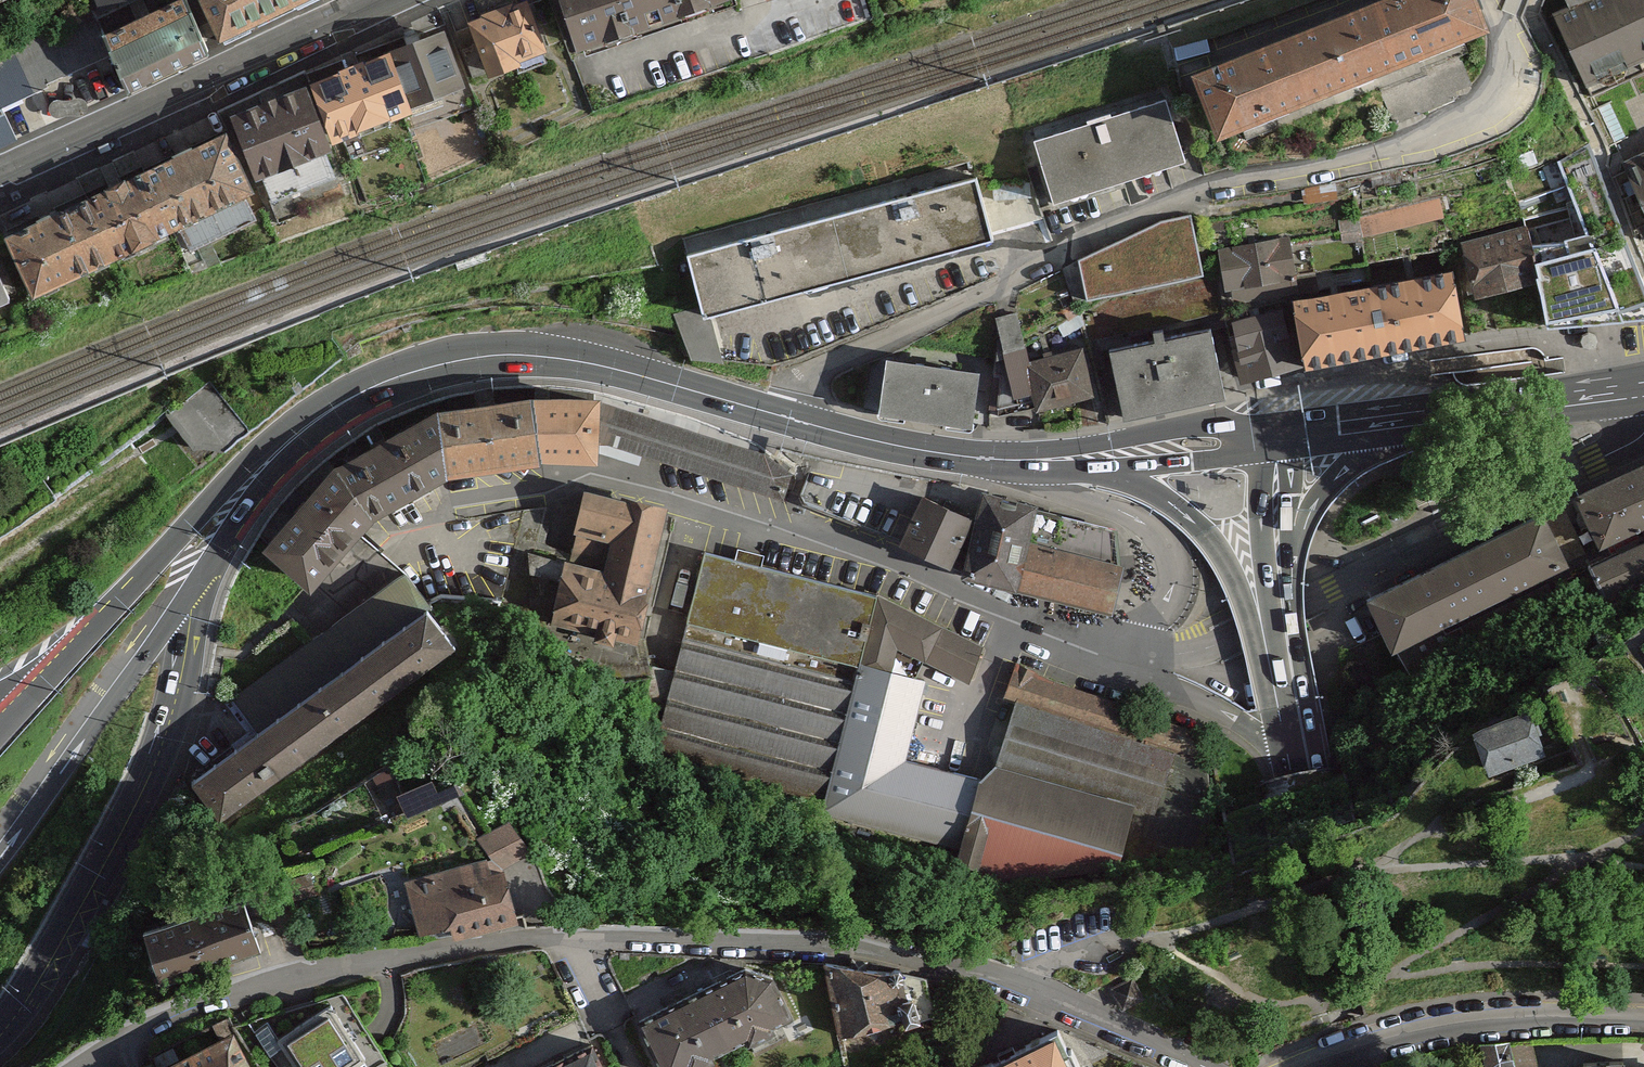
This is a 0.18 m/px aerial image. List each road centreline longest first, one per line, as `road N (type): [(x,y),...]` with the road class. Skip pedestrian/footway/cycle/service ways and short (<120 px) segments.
road 1 (motorway): [(0,579),(293,353),(710,0)]
road 2 (residential): [(407,540),(488,493),(587,482),(792,529),(1137,669)]
road 3 (motorway): [(505,0),(238,249),(0,451)]
road 4 (residential): [(570,943),(661,938),(990,962),(1096,1007),(1202,1066)]
road 5 (primary): [(387,385),(526,357),(634,376),(903,449),(1004,460)]
road 6 (residential): [(1137,669),(1216,649),(1643,433)]
road 7 (residential): [(87,1066),(131,1041),(329,975),(419,955),(570,943)]
road 8 (primary): [(0,1034),(41,978),(165,748),(192,591)]
road 9 (secondary): [(381,0),(0,176)]
road 10 (primary): [(387,385),(332,402),(269,447),(74,651)]
road 11 (residential): [(1643,1019),(1455,1025),(1302,1066)]
road 12 (primary): [(1087,458),(1206,533),(1238,582),(1296,715)]
road 13 (motorway): [(0,856),(192,591)]
road 14 (unclassified): [(1004,460),(1033,485),(1144,522),(1164,541),(1173,589),(1147,625),(1137,669)]
road 15 (primary): [(192,591),(260,502),(387,385)]
road 16 (tertiary): [(1284,641),(1296,550),(1311,510),(1365,450),(1424,419)]
road 17 (primary): [(1363,1066),(1311,790)]
road 18 (tertiary): [(1424,419),(1643,388)]
road 19 (residential): [(1137,669),(1209,707),(1311,790)]
road 20 (primary): [(1284,641),(1274,436)]
road 21 (primary): [(1087,458),(1274,436)]
road 22 (tertiary): [(1274,436),(1424,419)]
road 23 (residential): [(570,943),(629,1066)]

